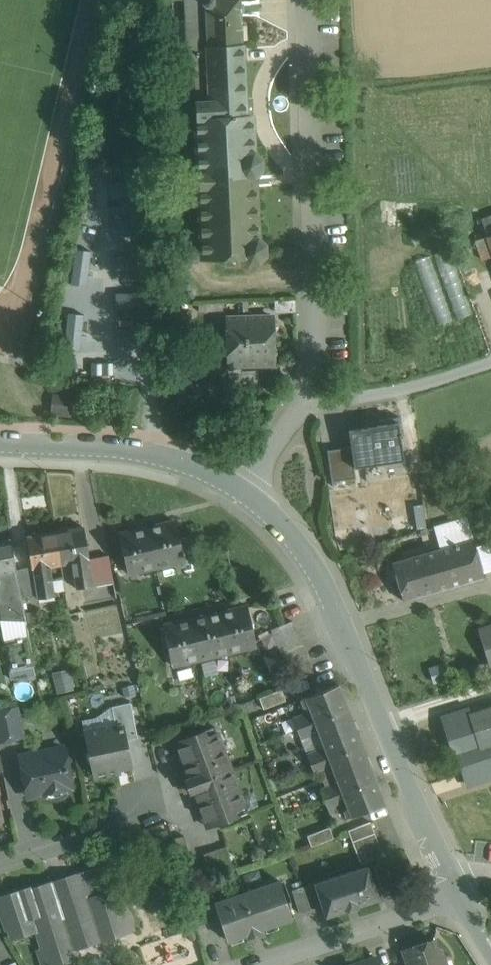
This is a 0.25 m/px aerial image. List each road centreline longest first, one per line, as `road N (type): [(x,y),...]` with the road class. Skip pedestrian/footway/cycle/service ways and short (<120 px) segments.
road 1 (tertiary): [(450,875),(307,557),(243,487)]
road 2 (residential): [(322,403),(298,0)]
road 3 (tertiary): [(243,487),(130,447),(0,442)]
road 4 (residential): [(263,964),(462,900)]
road 5 (residential): [(0,866),(166,809)]
road 6 (unclassified): [(322,403),(490,361)]

